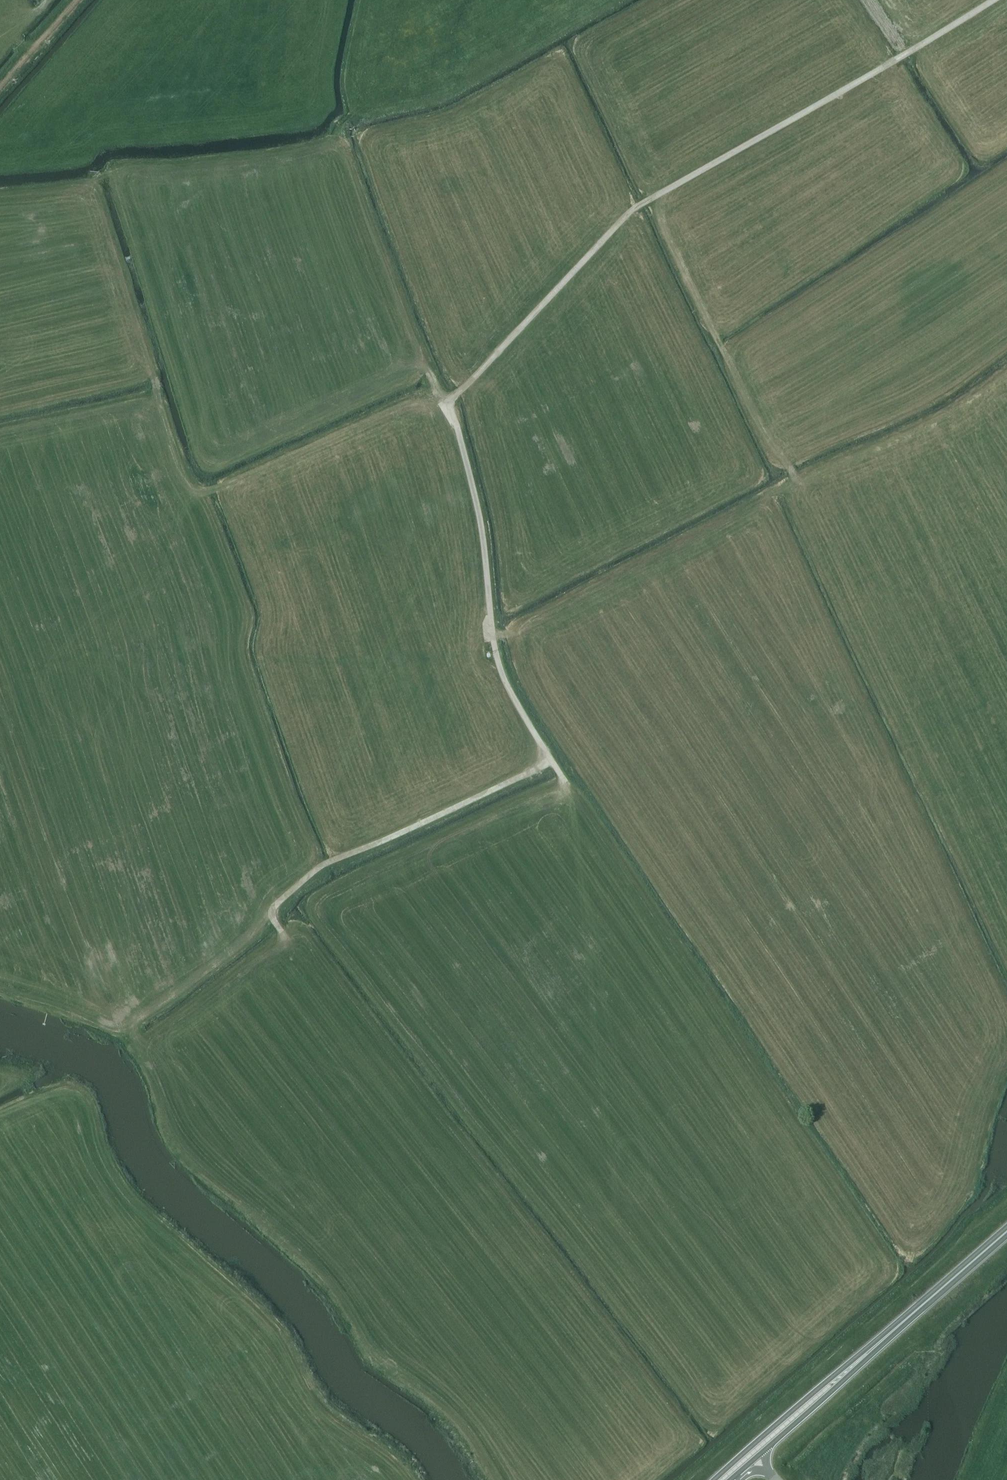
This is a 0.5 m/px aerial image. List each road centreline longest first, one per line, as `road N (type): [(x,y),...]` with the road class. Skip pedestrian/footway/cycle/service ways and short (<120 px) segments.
road 1 (trunk): [(866,1354),(713,1479)]
road 2 (trunk): [(866,1354),(1006,1231)]
road 3 (trunk): [(738,1472),(866,1354)]

